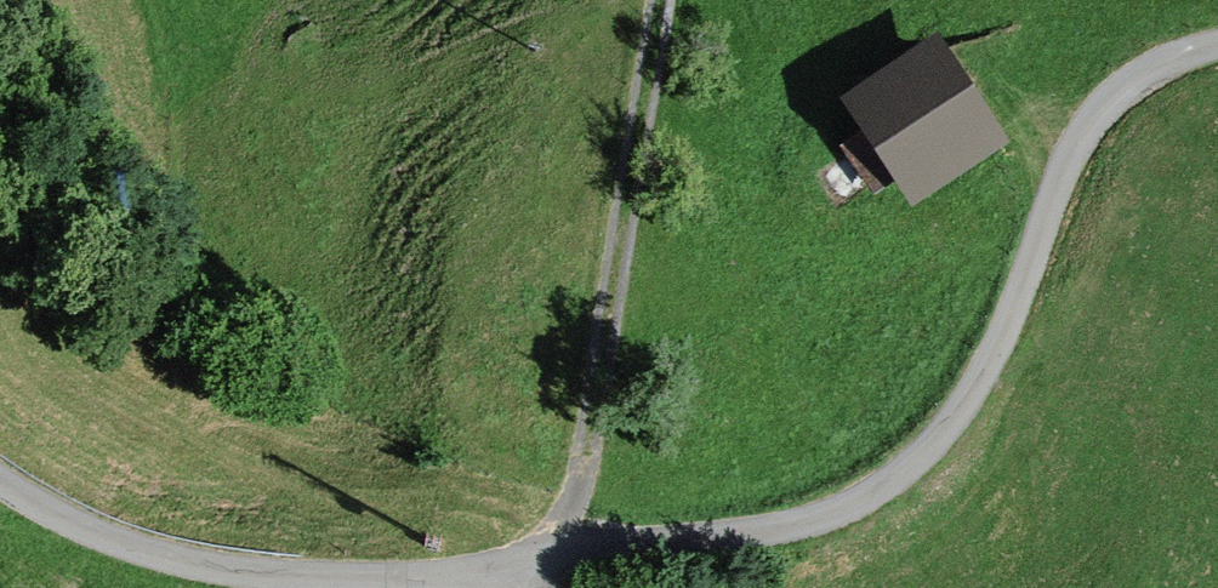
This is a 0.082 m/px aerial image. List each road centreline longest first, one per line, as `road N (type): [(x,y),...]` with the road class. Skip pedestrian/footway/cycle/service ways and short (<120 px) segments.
road 1 (unclassified): [(490,575),(843,510),(921,462),(1002,342),(1047,221),(1106,105),(1169,63),(1217,46)]
road 2 (track): [(556,560),(582,490),(661,0)]
road 3 (unclassified): [(0,480),(102,537),(259,577),(490,575)]

